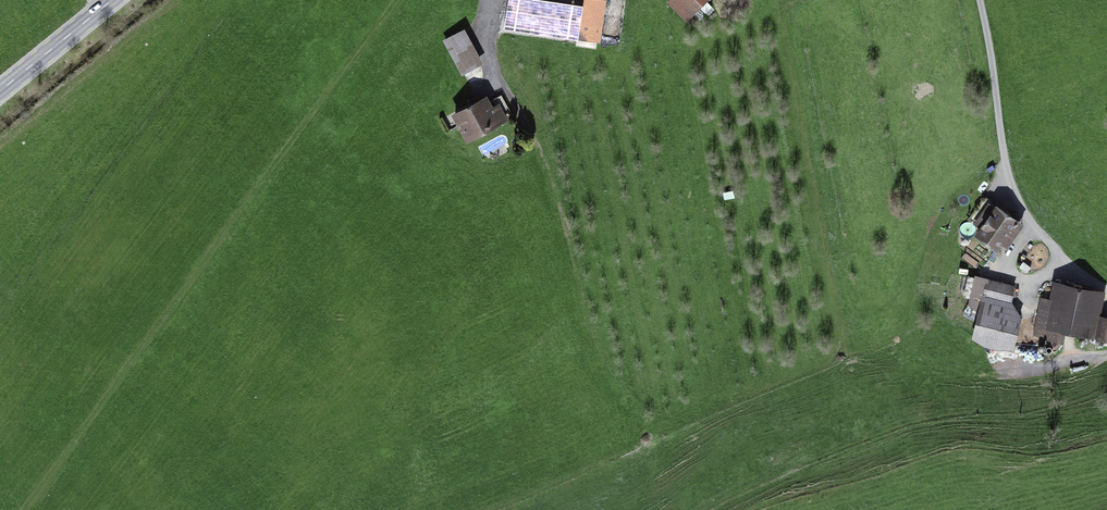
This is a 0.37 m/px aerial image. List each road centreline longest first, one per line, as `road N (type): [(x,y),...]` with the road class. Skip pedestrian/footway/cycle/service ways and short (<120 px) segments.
road 1 (track): [(485,0),(480,29),(490,72),(517,100),(531,136)]
road 2 (secondary): [(112,0),(0,91)]

